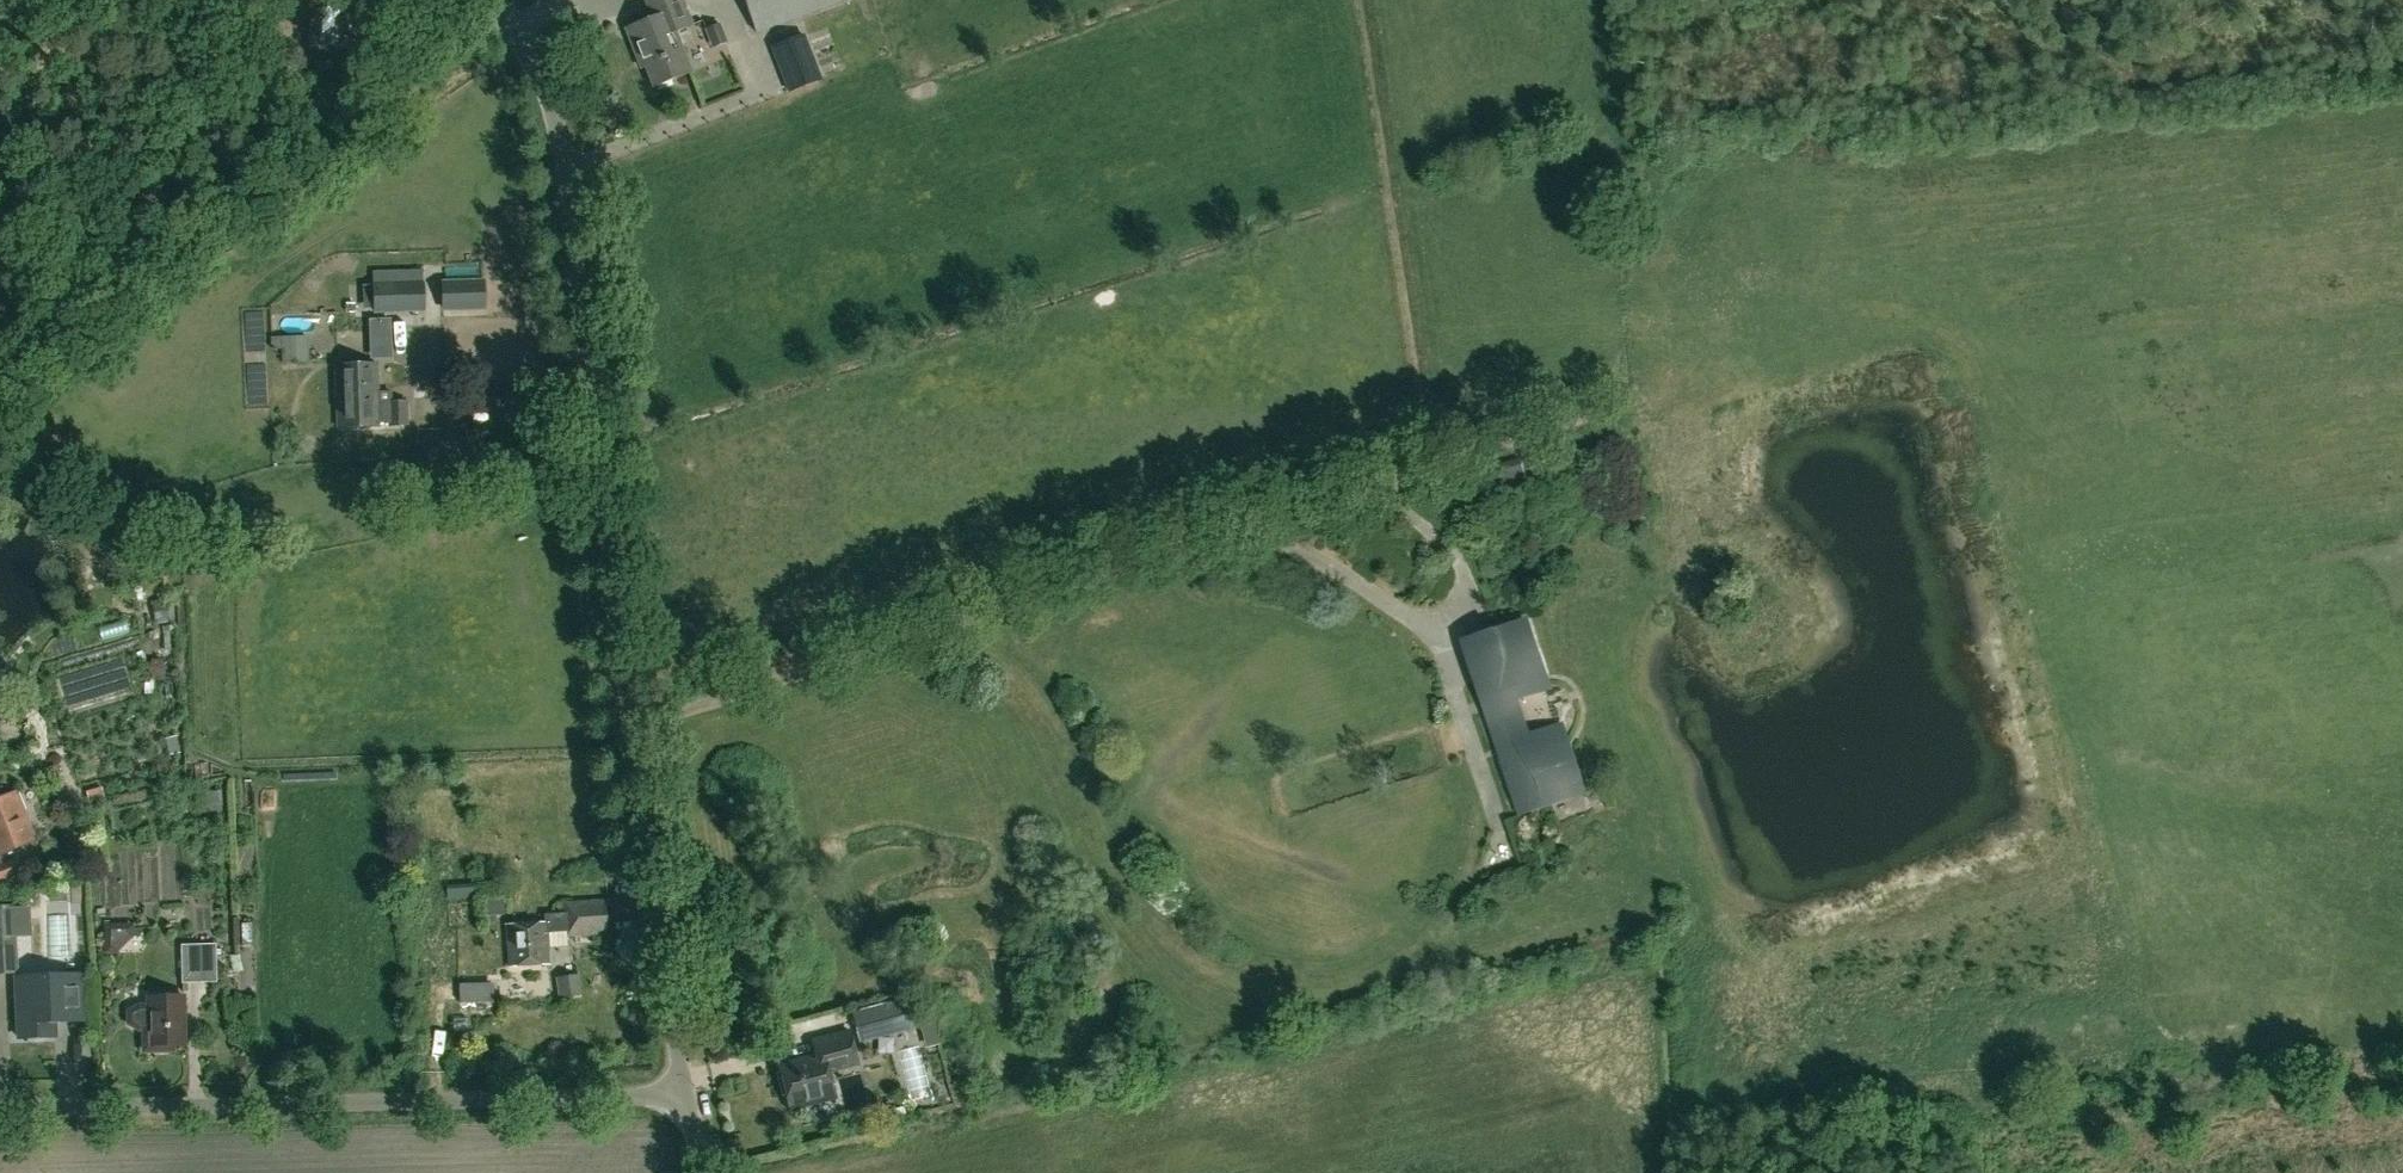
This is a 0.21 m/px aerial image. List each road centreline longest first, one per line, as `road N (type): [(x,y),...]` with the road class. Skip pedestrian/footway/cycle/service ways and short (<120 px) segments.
road 1 (unclassified): [(686,1093),(629,731),(557,138),(532,64),(483,0)]
road 2 (unclassified): [(238,1106),(686,1093)]
road 3 (residential): [(238,1106),(0,1109)]

